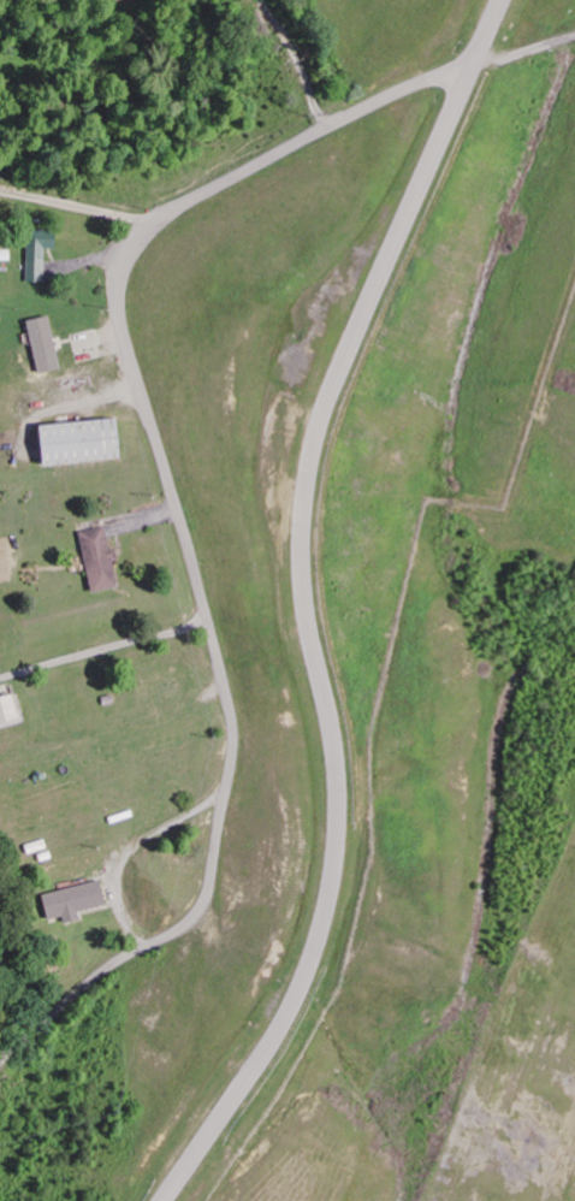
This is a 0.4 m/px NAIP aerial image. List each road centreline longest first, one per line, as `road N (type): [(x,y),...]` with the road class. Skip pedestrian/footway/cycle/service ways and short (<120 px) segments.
road 1 (residential): [(497,63),(324,130),(140,229),(119,259),(120,320),(227,693),(224,810),(200,916),(120,962),(0,1066)]
road 2 (residential): [(502,0),(308,454),(301,604),(339,779),(338,857),(324,933),(267,1057),(164,1200)]

